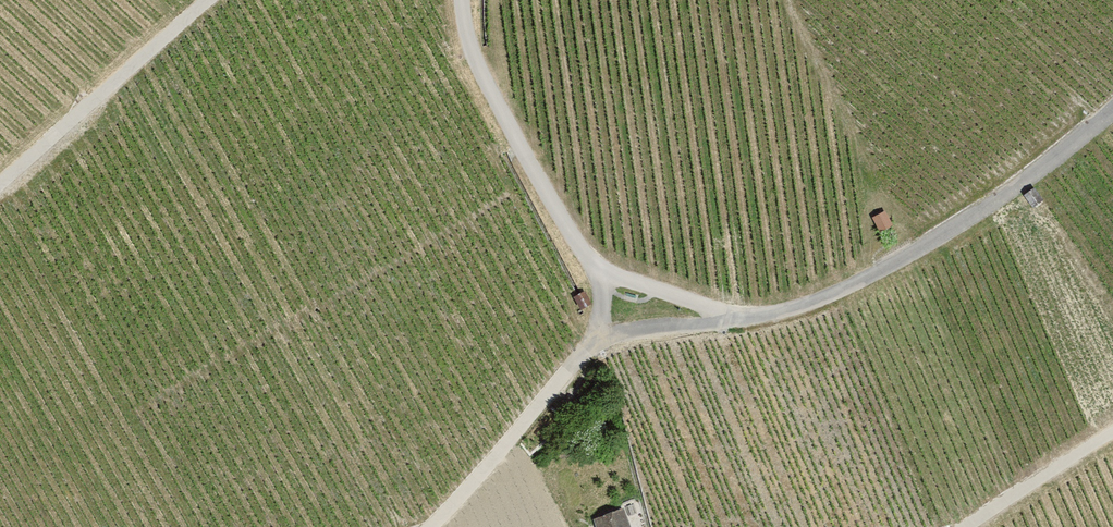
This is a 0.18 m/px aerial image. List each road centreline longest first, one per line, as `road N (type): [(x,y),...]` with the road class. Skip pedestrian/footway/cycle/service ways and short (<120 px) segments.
road 1 (residential): [(462,0),(482,75),(591,261),(738,317),(835,293),(933,242),(1112,112)]
road 2 (track): [(738,317),(633,329),(599,341),(431,526)]
road 3 (track): [(210,0),(0,182)]
road 4 (track): [(965,526),(1112,425)]

